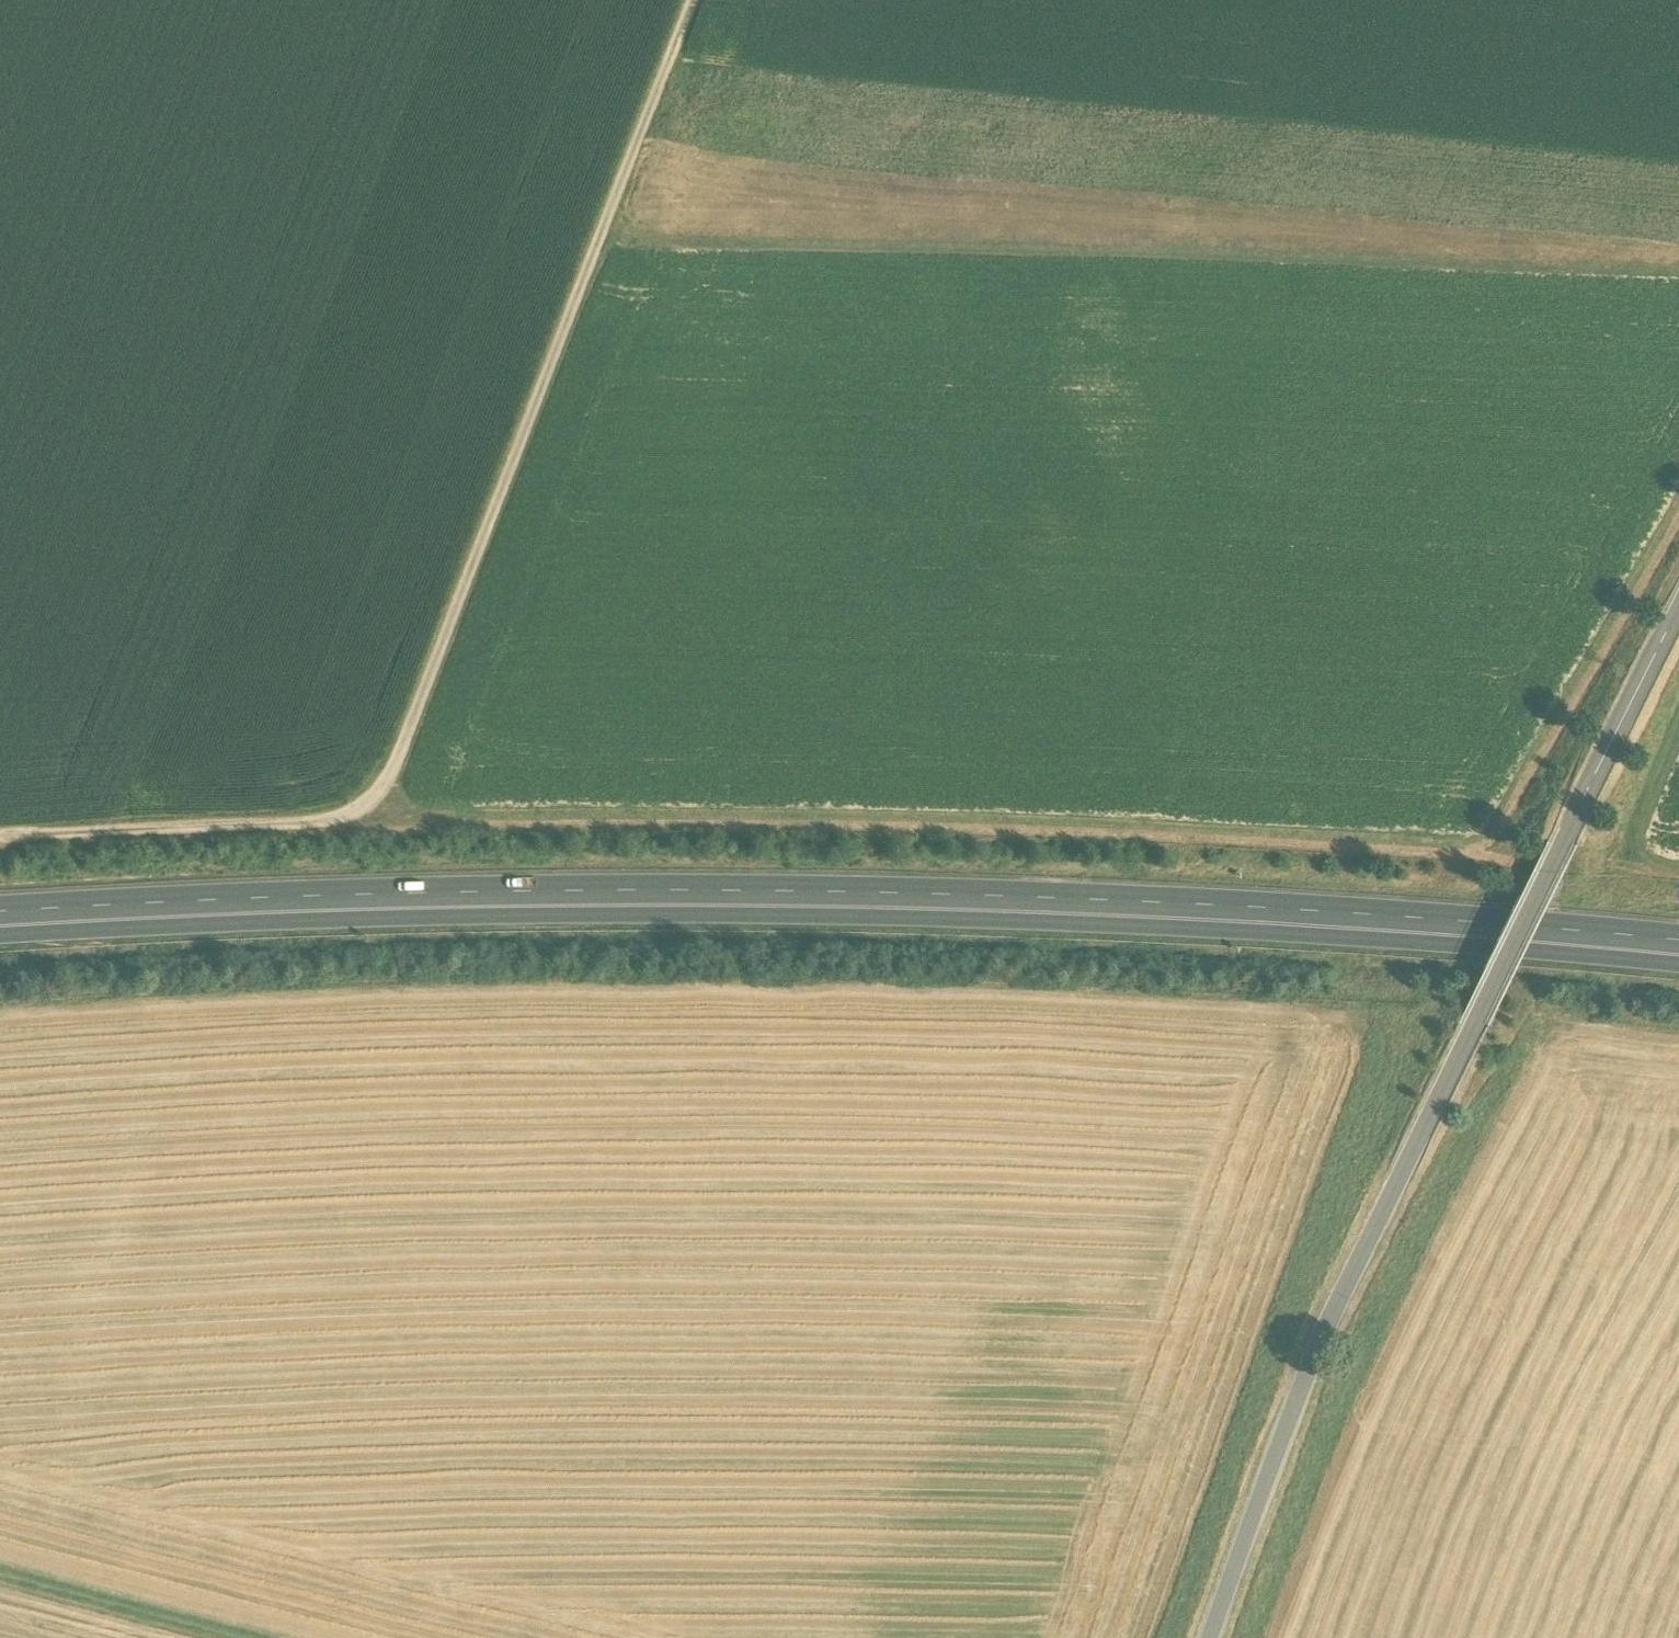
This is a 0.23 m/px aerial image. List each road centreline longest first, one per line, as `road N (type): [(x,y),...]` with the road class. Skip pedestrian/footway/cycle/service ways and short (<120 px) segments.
road 1 (trunk): [(1678,949),(1404,925),(897,900),(478,900),(0,920)]
road 2 (unclassified): [(1678,612),(1328,1327),(1211,1637)]
road 3 (track): [(692,0),(394,772),(374,803),(344,826)]
road 4 (track): [(0,1589),(187,1637)]
road 5 (track): [(1678,742),(1647,818),(1678,867)]

